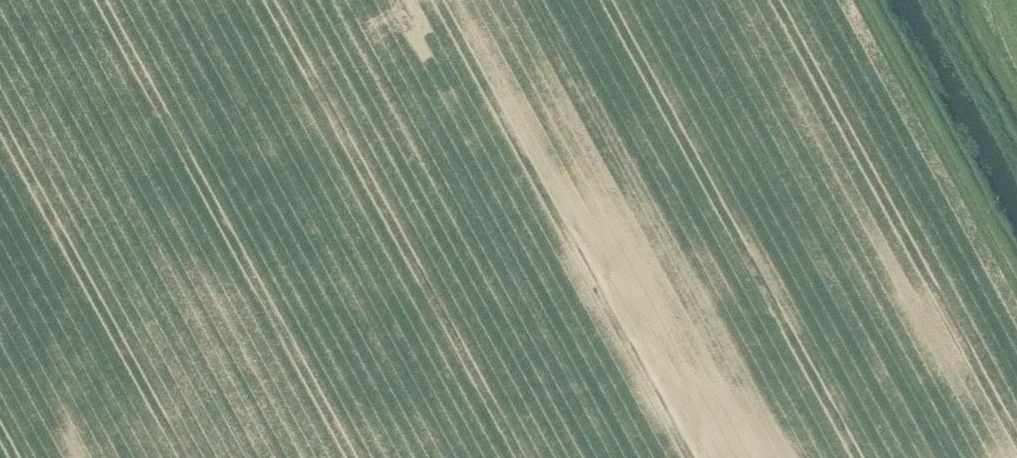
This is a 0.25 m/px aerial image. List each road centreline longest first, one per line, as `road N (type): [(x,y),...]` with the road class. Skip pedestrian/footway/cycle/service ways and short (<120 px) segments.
road 1 (track): [(1016,277),(866,0)]

